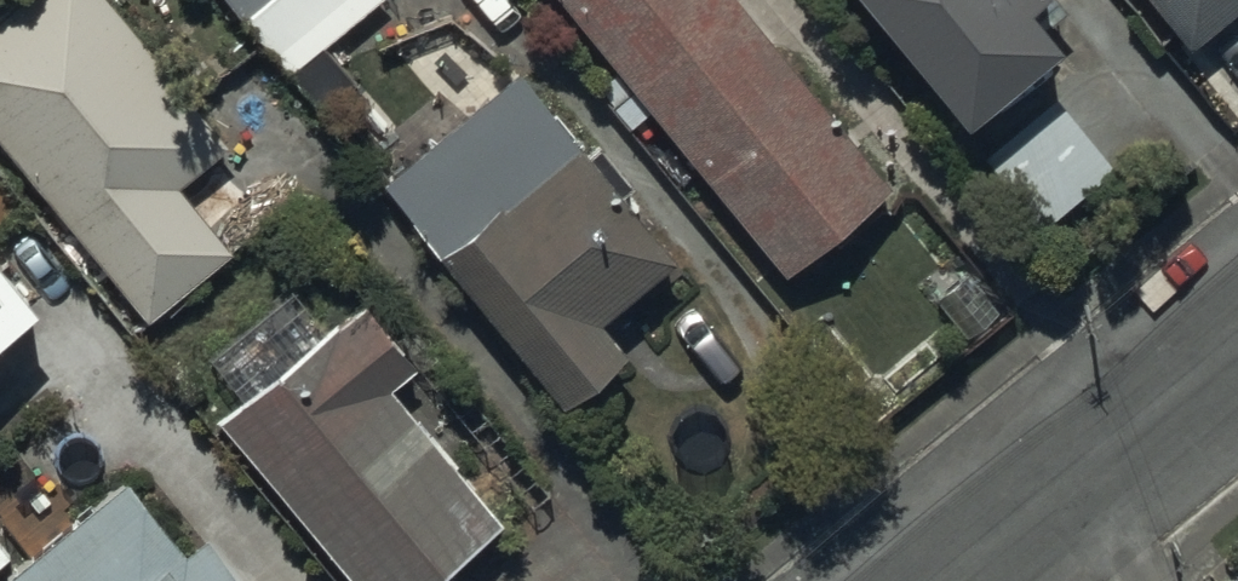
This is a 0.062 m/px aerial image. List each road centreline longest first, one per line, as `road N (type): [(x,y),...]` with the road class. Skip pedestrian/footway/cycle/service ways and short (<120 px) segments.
road 1 (unclassified): [(1237,347),(952,580)]

